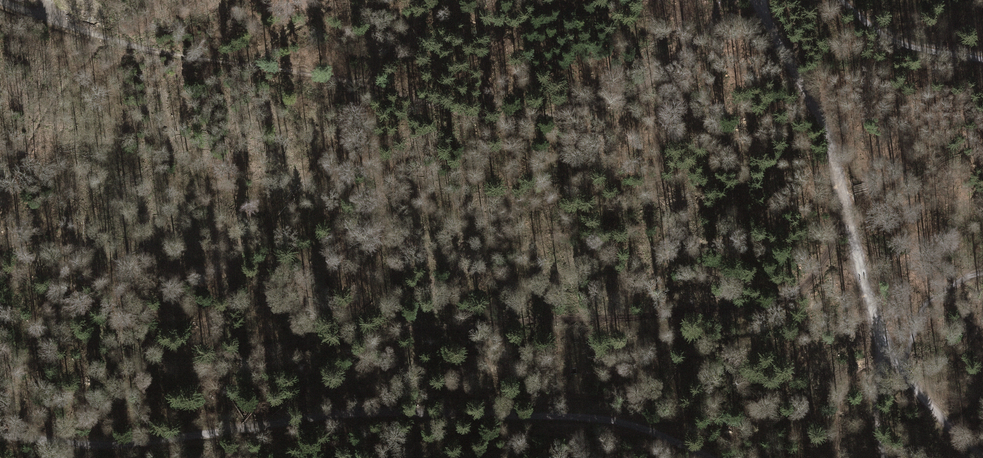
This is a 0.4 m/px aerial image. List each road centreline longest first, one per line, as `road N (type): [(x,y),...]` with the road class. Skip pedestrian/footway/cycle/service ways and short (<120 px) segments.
road 1 (track): [(8,0),(115,39),(351,83),(499,121),(523,105),(631,93),(688,51),(722,0)]
road 2 (track): [(0,435),(74,443),(314,417),(571,416),(630,423),(707,457)]
road 3 (track): [(878,332),(830,146),(764,17)]
road 4 (track): [(878,332),(928,405),(982,456)]
road 5 (track): [(842,0),(895,42),(982,60)]
road 6 (track): [(885,457),(876,413),(878,332)]

